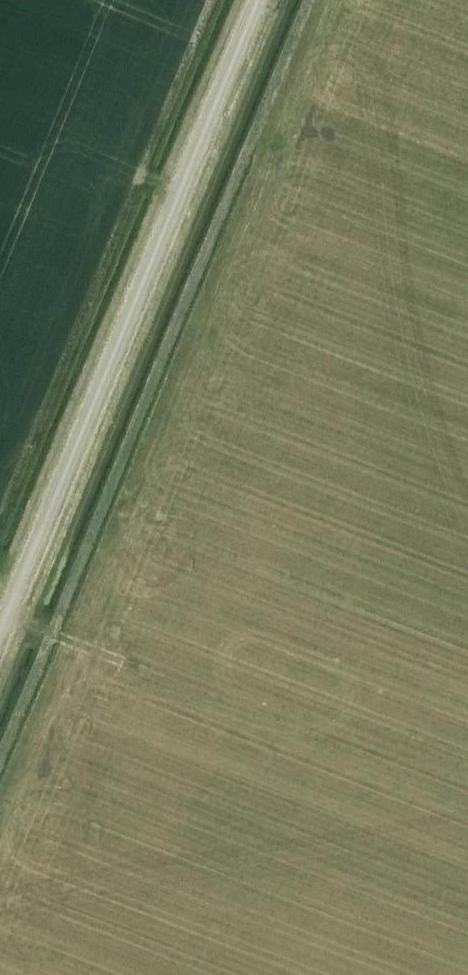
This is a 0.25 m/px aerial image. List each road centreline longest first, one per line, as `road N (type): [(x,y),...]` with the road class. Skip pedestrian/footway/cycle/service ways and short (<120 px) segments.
road 1 (unclassified): [(0,633),(258,0)]

